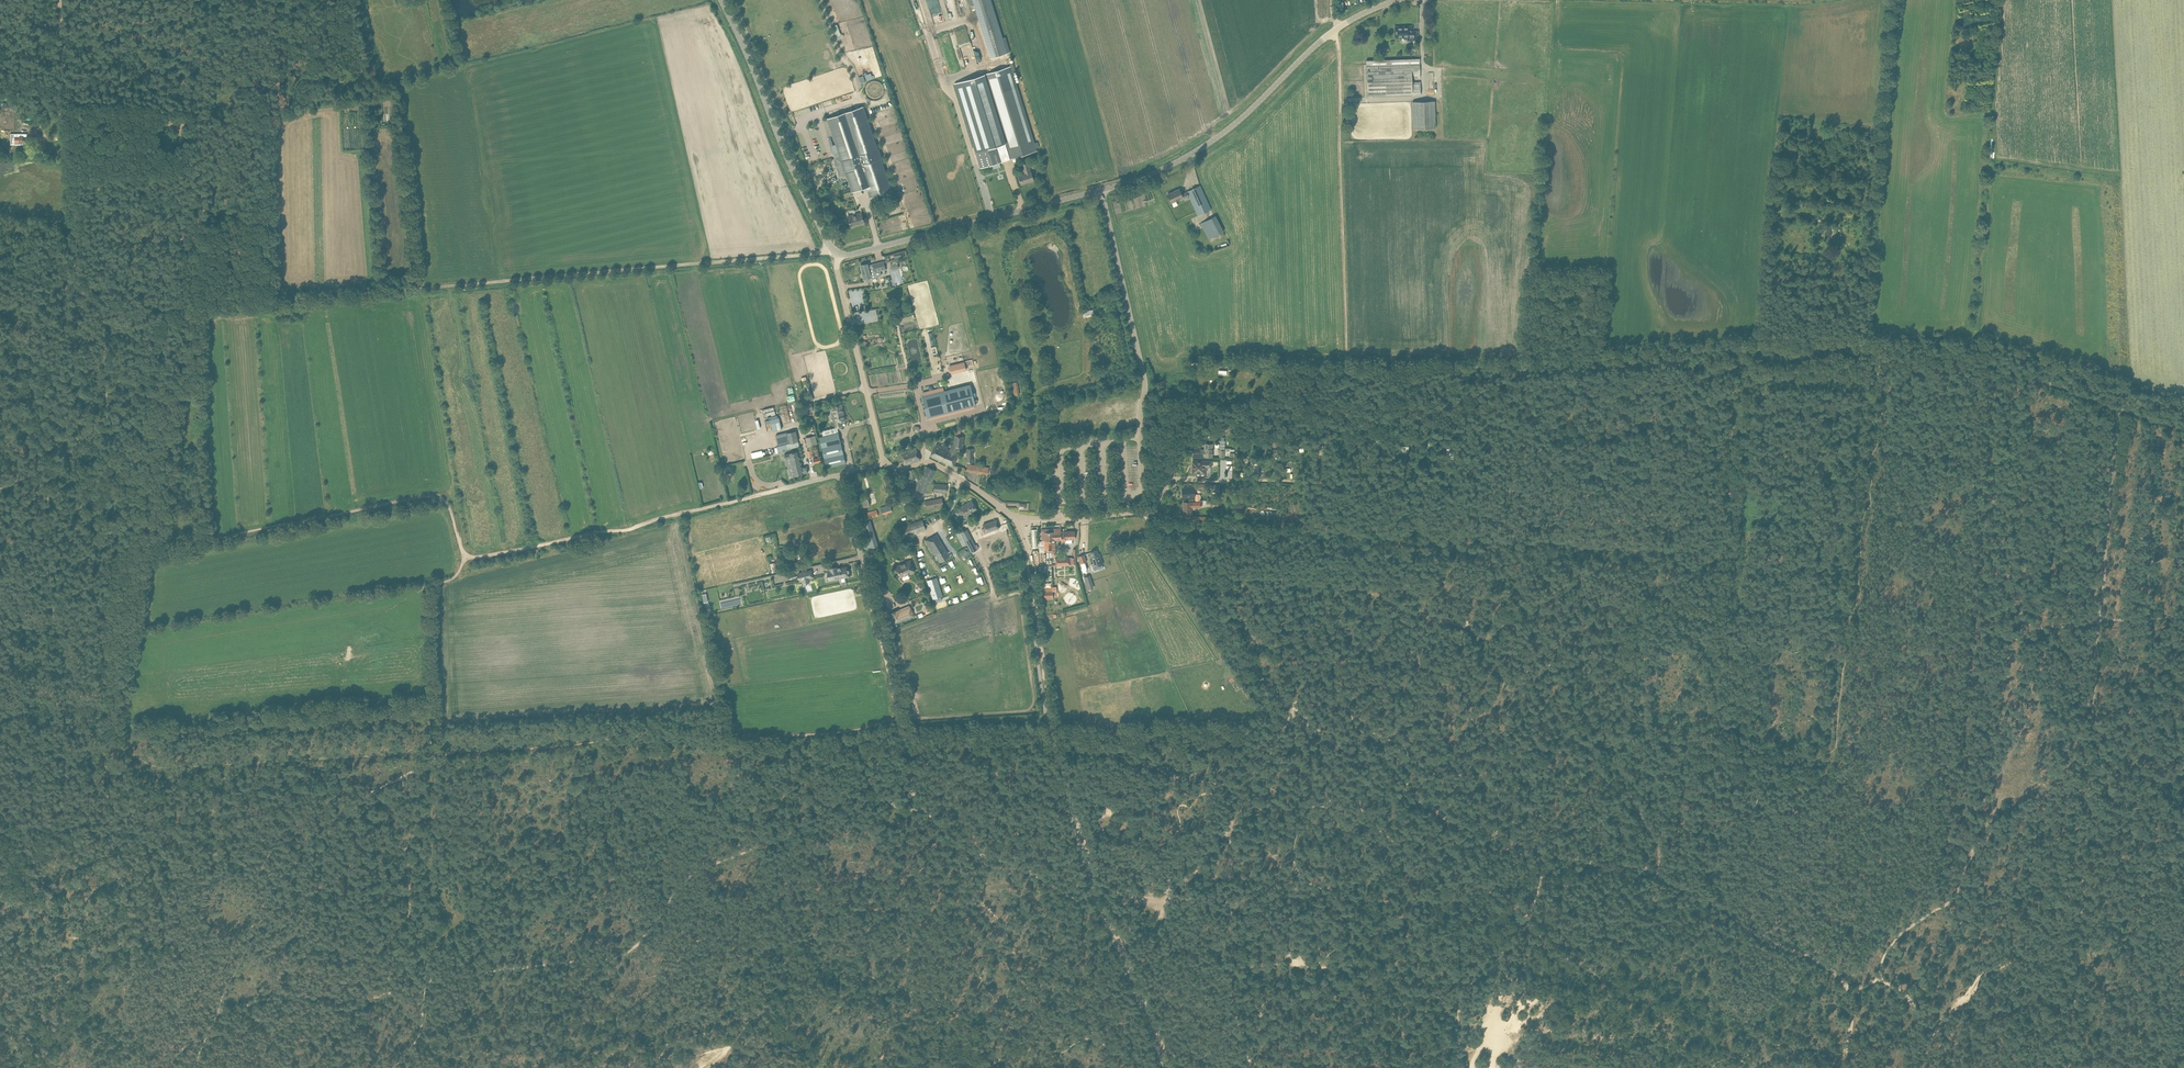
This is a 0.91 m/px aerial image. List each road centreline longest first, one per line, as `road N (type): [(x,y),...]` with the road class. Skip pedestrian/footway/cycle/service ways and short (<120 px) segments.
road 1 (track): [(832,251),(419,292),(166,307),(88,296)]
road 2 (tertiary): [(839,254),(1118,187),(1173,164),(1224,133),(1321,40),(1398,0)]
road 3 (track): [(906,757),(884,787),(832,822),(700,869),(671,890),(630,951),(424,984)]
road 4 (track): [(60,28),(78,280),(101,320),(109,443),(145,490)]
road 5 (track): [(466,557),(451,512),(430,497),(162,549),(145,490)]
road 6 (track): [(1860,337),(1468,367)]
road 7 (track): [(1344,364),(1334,0)]
road 8 (track): [(1860,406),(1859,574),(1832,741),(1821,761)]
road 9 (track): [(218,1013),(278,878),(369,794),(431,760)]
road 10 (track): [(2183,434),(1927,335),(1860,337)]
road 11 (track): [(1887,0),(1860,337)]
road 12 (track): [(466,557),(626,530),(781,489)]
road 13 (track): [(1251,1067),(1233,1006),(1225,913),(1194,902),(1098,894)]
road 14 (tertiary): [(839,254),(721,0)]
road 15 (track): [(1303,716),(1272,686),(1145,511)]
road 16 (track): [(424,984),(406,823),(409,782),(431,760)]
road 17 (track): [(431,760),(425,594),(451,579),(466,557)]
road 18 (unclassified): [(885,464),(839,254)]
road 19 (track): [(218,1013),(268,999),(366,998),(424,984)]
road 20 (track): [(1179,446),(1194,409),(1261,396),(1283,363),(1344,364)]
road 21 (residential): [(1013,518),(1145,511),(1162,495),(1179,446)]
road 22 (track): [(2183,618),(1982,633)]
road 23 (track): [(145,490),(44,467),(0,486)]
road 24 (unclassified): [(1013,518),(931,462),(885,464)]
road 25 (track): [(970,851),(1098,894)]
road 26 (unclassified): [(870,600),(840,474)]
road 27 (track): [(1468,367),(1344,364)]
road 28 (track): [(897,718),(870,600)]

